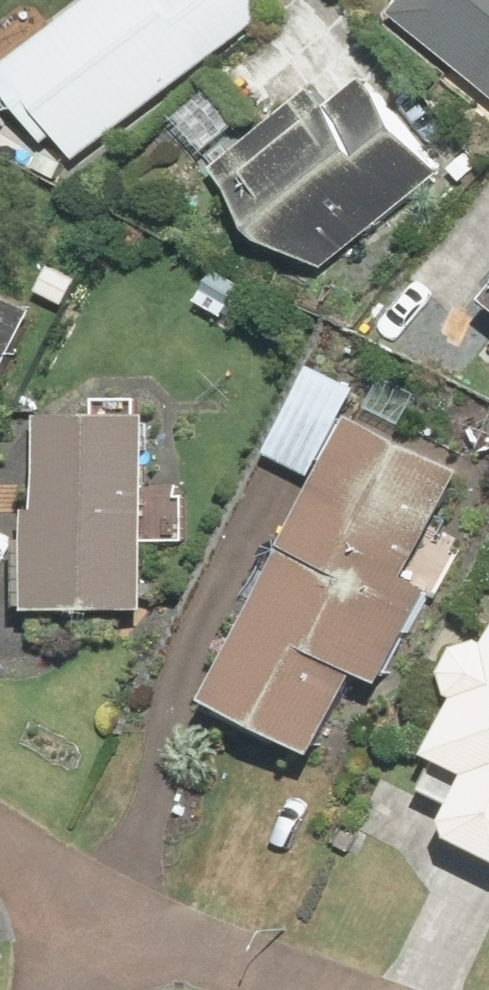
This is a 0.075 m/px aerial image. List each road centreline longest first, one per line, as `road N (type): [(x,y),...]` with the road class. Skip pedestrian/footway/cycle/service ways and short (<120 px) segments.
road 1 (residential): [(298,989),(99,919)]
road 2 (residential): [(99,919),(0,843)]

